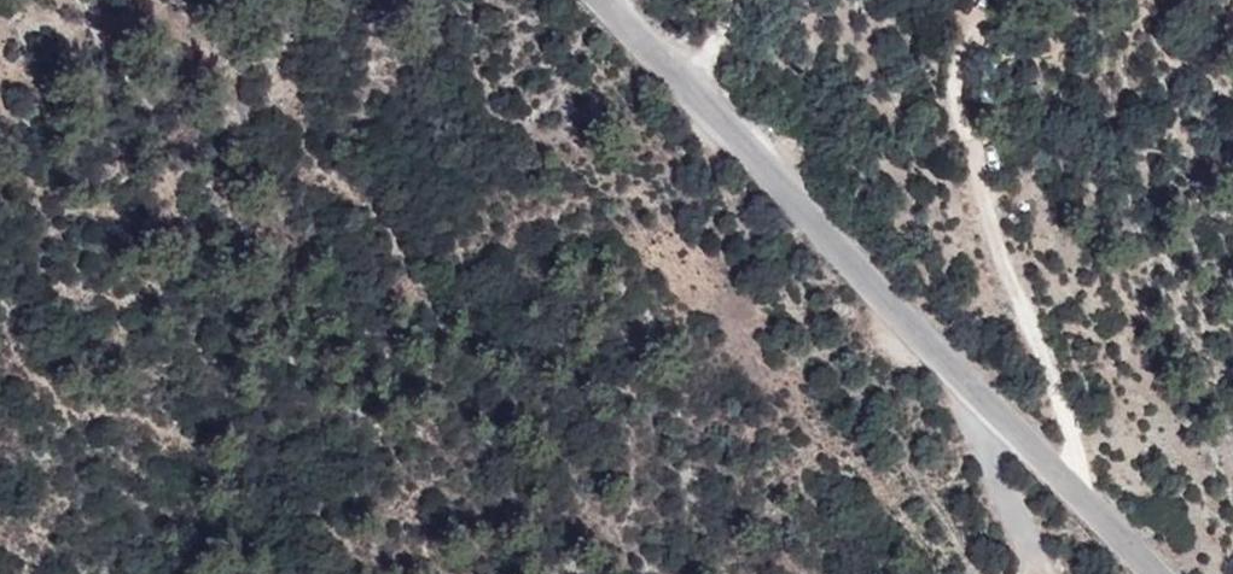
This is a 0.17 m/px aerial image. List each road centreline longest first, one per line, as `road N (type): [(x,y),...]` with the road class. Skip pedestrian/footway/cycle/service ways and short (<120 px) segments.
road 1 (unclassified): [(628,24),(1153,573)]

